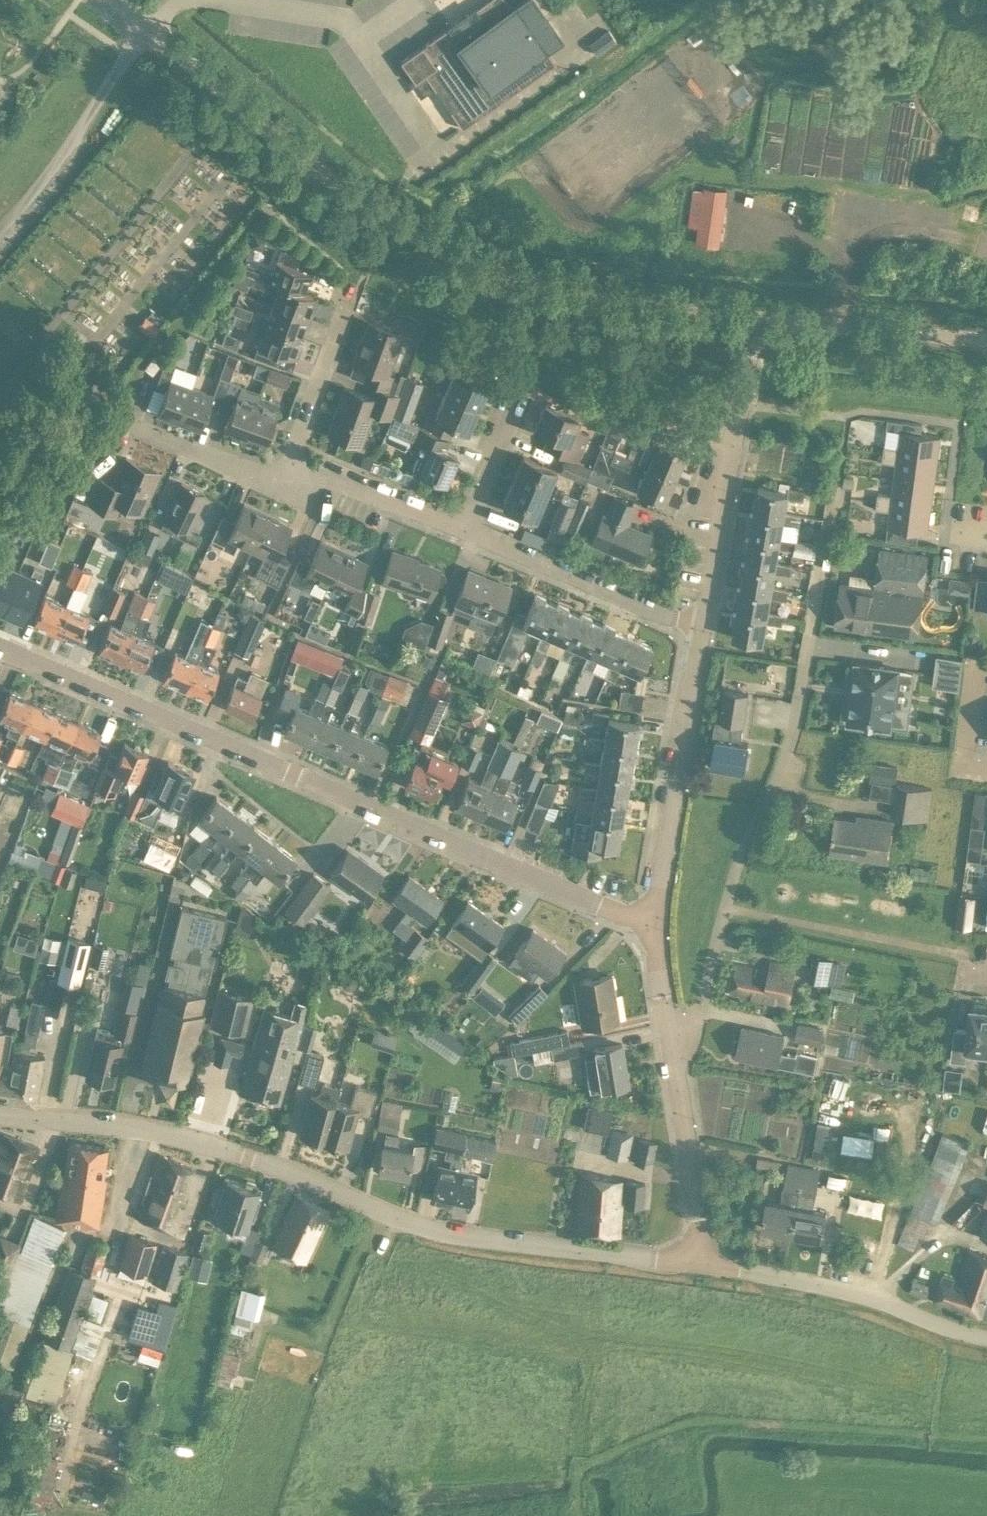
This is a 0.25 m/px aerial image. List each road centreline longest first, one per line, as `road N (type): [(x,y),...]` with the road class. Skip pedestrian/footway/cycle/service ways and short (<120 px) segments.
road 1 (unclassified): [(754,323),(530,286),(426,242),(349,194),(116,0)]
road 2 (tertiary): [(698,1267),(438,1235),(250,1160),(140,1131),(0,1117)]
road 3 (residential): [(653,928),(0,651)]
road 4 (residential): [(675,1059),(701,1012),(740,863),(789,751),(837,491)]
road 5 (tertiary): [(703,626),(754,323)]
road 6 (tertiary): [(653,928),(703,626)]
road 7 (unclassified): [(986,1341),(840,1294),(698,1267)]
road 8 (residential): [(703,626),(653,615),(465,531)]
road 9 (residential): [(312,264),(359,294),(293,462)]
road 10 (tertiary): [(986,342),(754,323)]
road 11 (tertiary): [(698,1267),(702,1221),(675,1059)]
road 12 (residential): [(293,462),(282,487),(114,418)]
road 13 (residential): [(465,531),(293,462)]
road 14 (residential): [(465,531),(526,384)]
road 15 (tertiary): [(675,1059),(653,928)]
road 16 (residential): [(986,771),(963,767),(976,661)]

